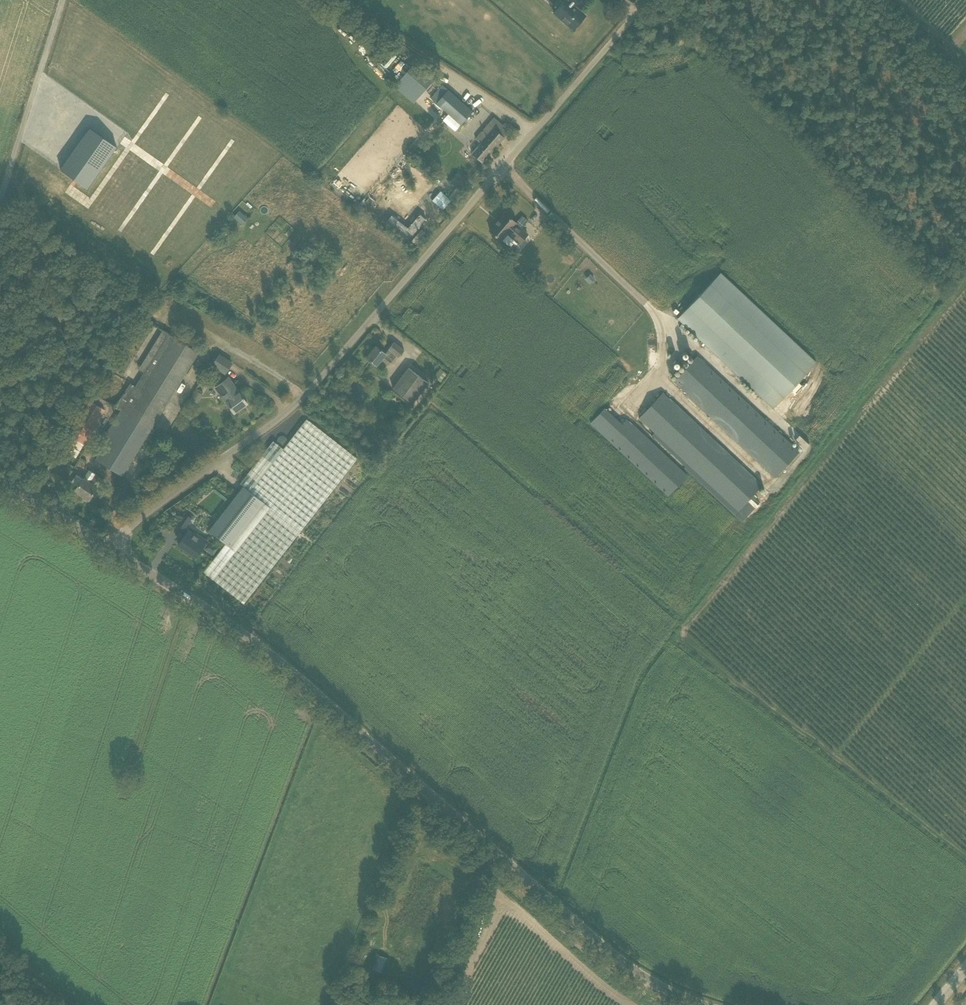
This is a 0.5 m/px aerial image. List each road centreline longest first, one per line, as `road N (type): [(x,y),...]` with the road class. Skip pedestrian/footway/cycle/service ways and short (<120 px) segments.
road 1 (tertiary): [(701,1004),(670,994),(603,949),(273,658),(99,546)]
road 2 (residential): [(99,546),(310,394),(634,14)]
road 3 (track): [(534,131),(339,0)]
road 4 (unclassified): [(0,215),(65,0)]

